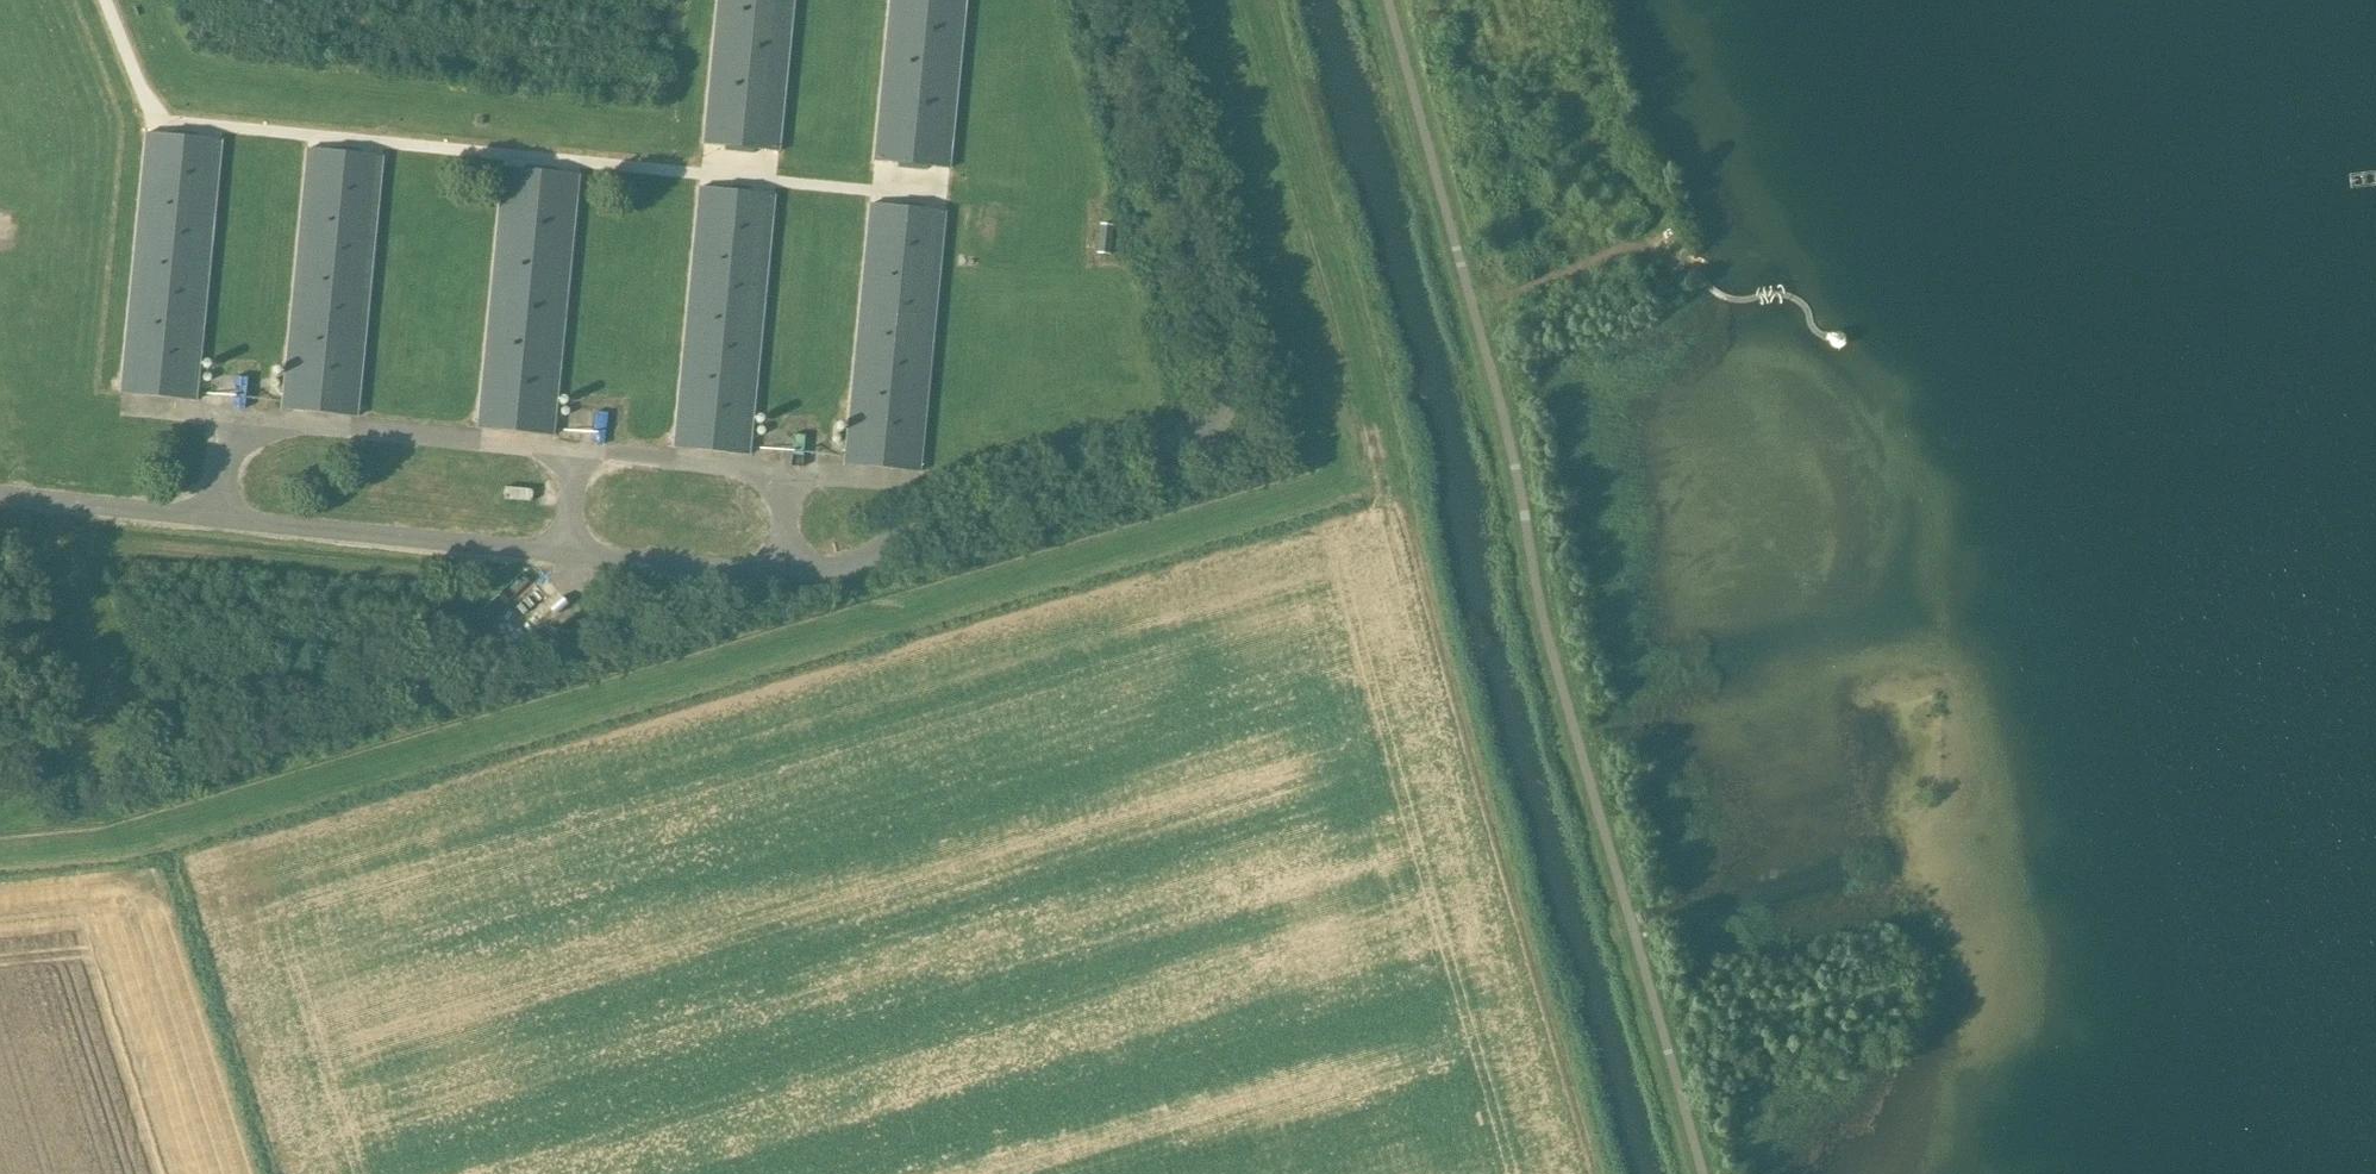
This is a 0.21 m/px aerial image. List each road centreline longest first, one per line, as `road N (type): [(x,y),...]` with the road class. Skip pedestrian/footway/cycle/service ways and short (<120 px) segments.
road 1 (track): [(1204,0),(1328,439),(1332,474),(1315,489),(946,595),(906,617),(829,627),(116,838)]
road 2 (track): [(231,522),(722,569),(833,568),(1211,434),(1226,409),(1223,342),(1126,0)]
road 3 (track): [(132,404),(923,483)]
road 4 (track): [(1388,502),(1248,0)]
road 5 (track): [(0,494),(231,522)]

